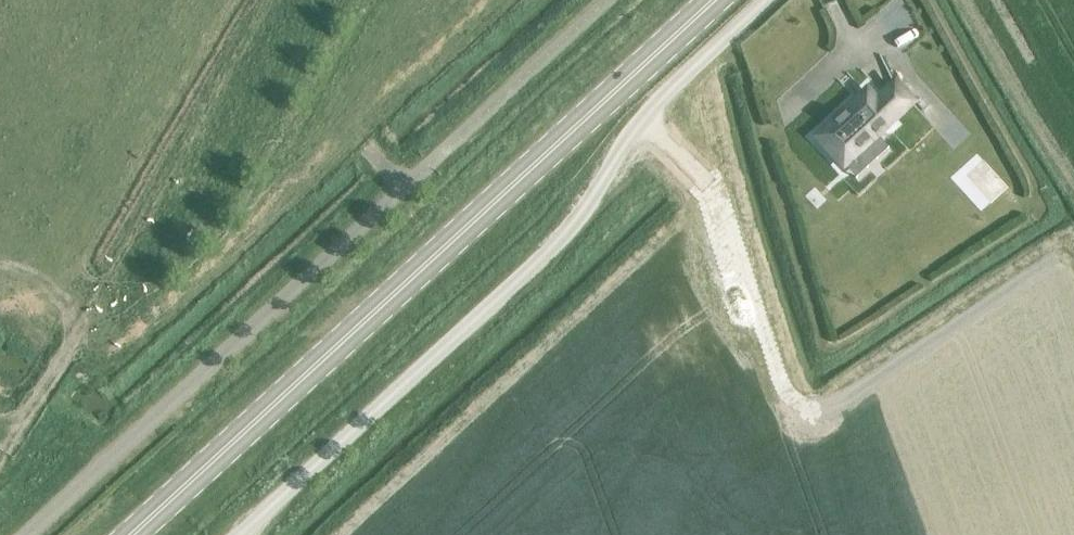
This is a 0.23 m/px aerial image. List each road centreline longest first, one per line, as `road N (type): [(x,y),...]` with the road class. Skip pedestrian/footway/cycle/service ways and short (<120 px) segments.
road 1 (secondary): [(144,534),(723,0)]
road 2 (unclassified): [(238,534),(574,228),(635,125),(768,0)]
road 3 (track): [(0,457),(258,0)]
road 4 (unclassified): [(32,534),(409,186)]

